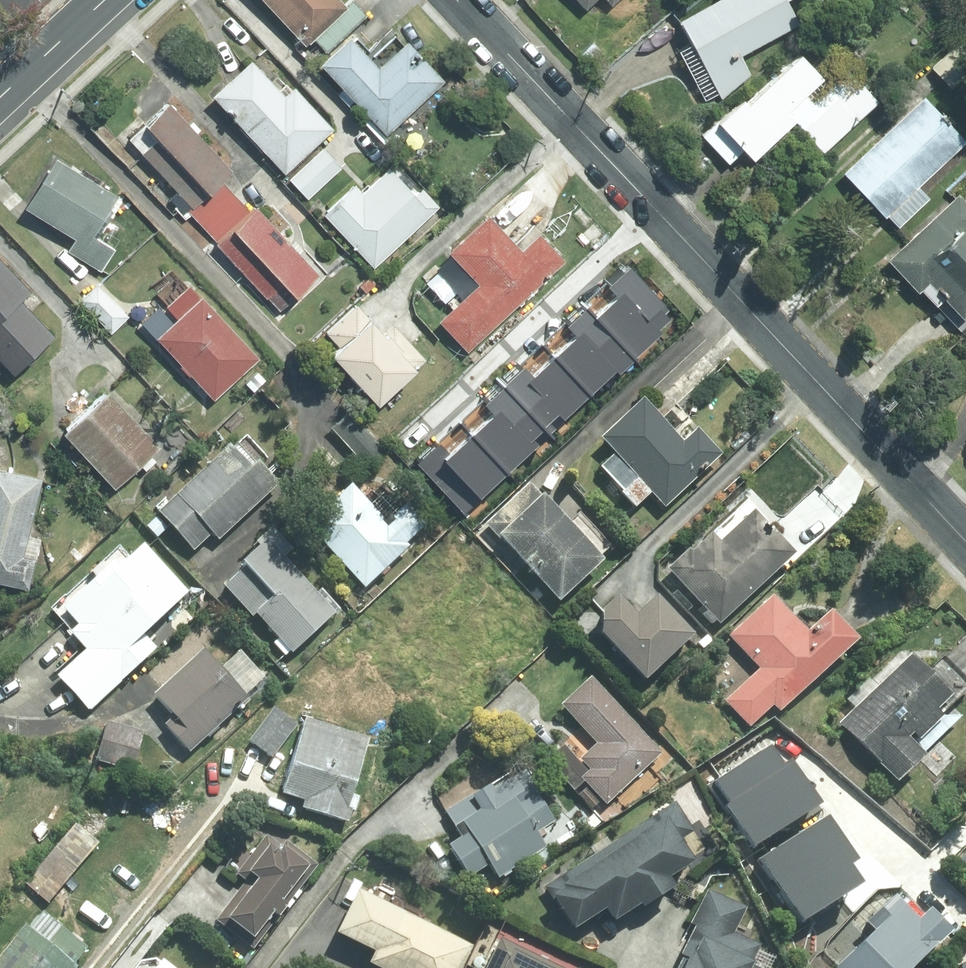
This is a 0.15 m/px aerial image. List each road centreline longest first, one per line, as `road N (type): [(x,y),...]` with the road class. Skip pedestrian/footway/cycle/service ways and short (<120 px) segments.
road 1 (residential): [(965,537),(456,0)]
road 2 (secondary): [(107,0),(0,99)]

